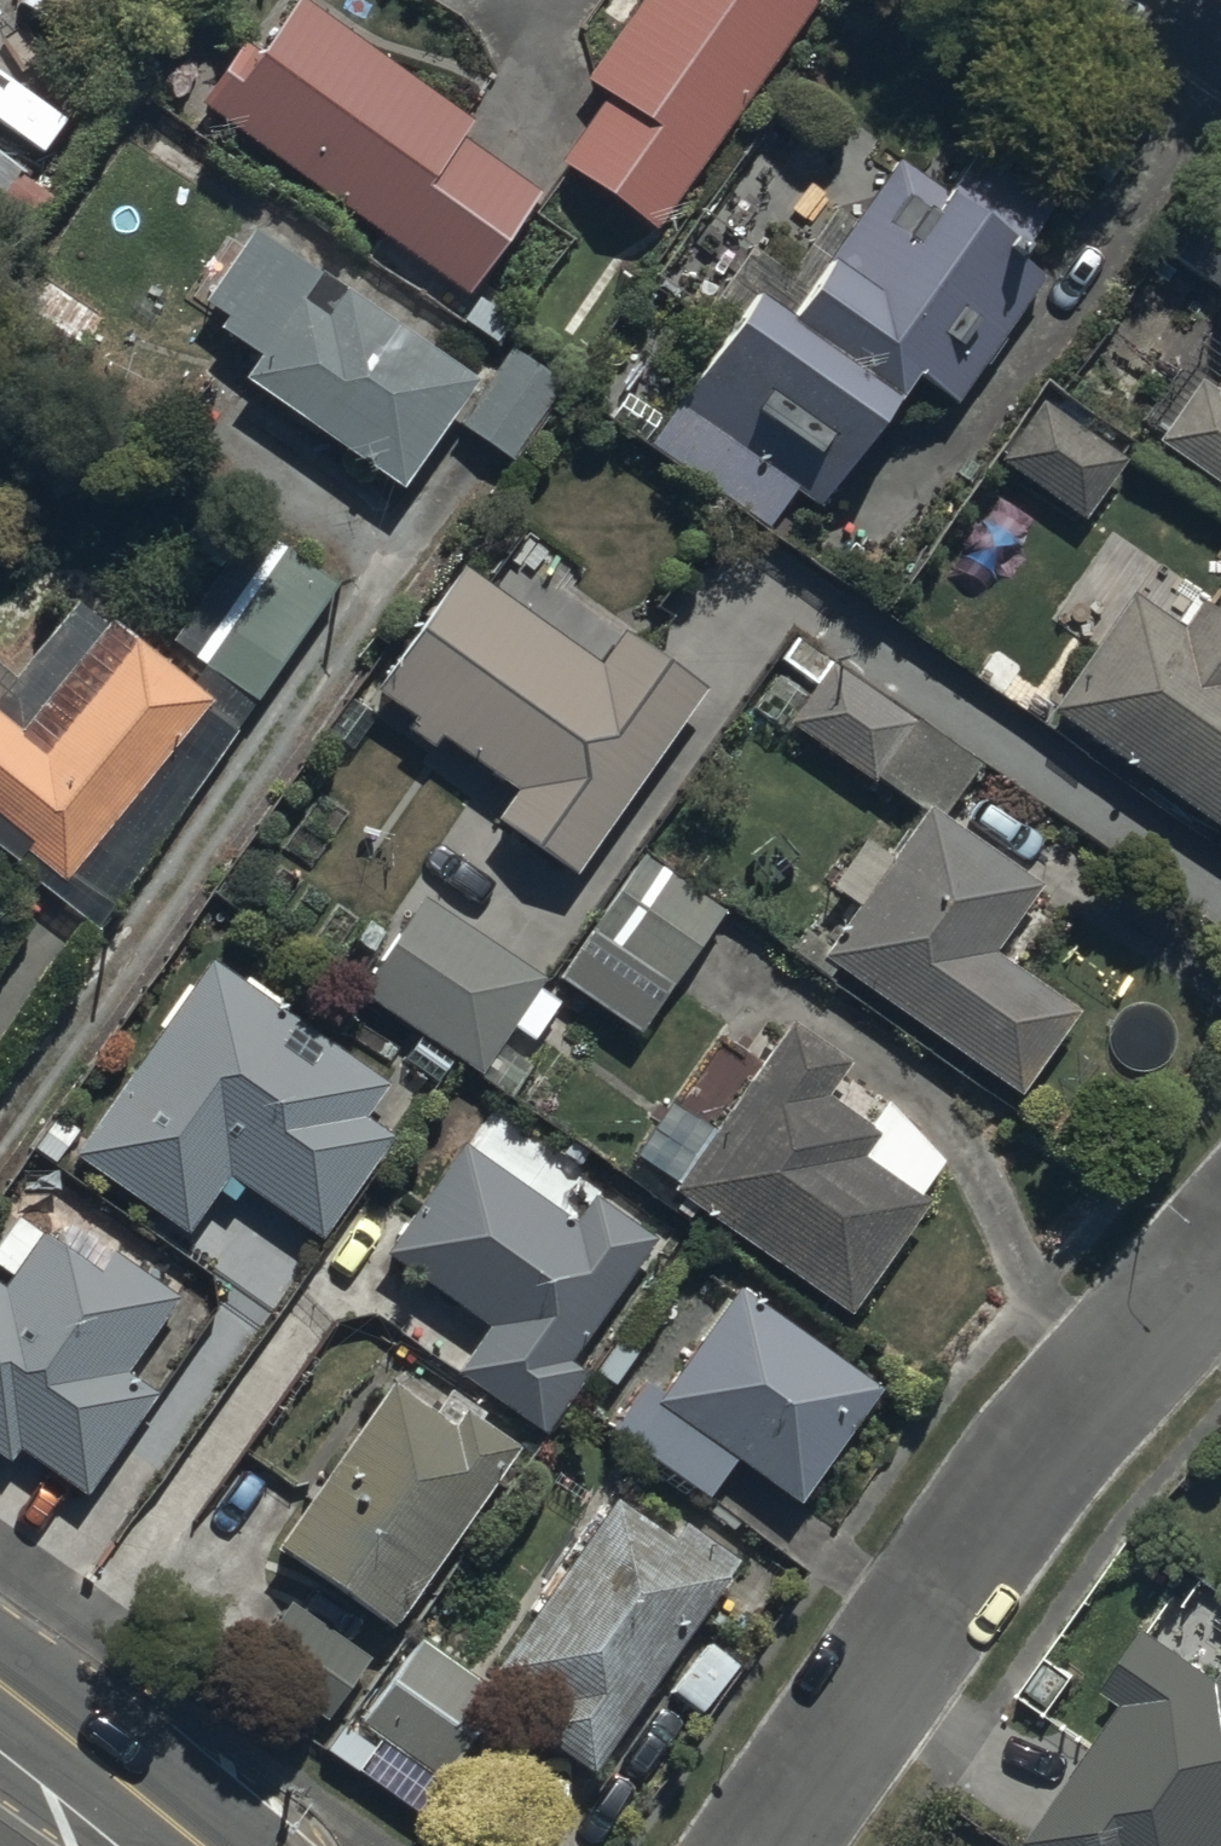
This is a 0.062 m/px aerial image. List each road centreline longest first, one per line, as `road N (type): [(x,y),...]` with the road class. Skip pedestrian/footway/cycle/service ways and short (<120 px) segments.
road 1 (residential): [(762,1845),(1017,1498),(1220,1248)]
road 2 (tertiary): [(0,1703),(197,1845)]

